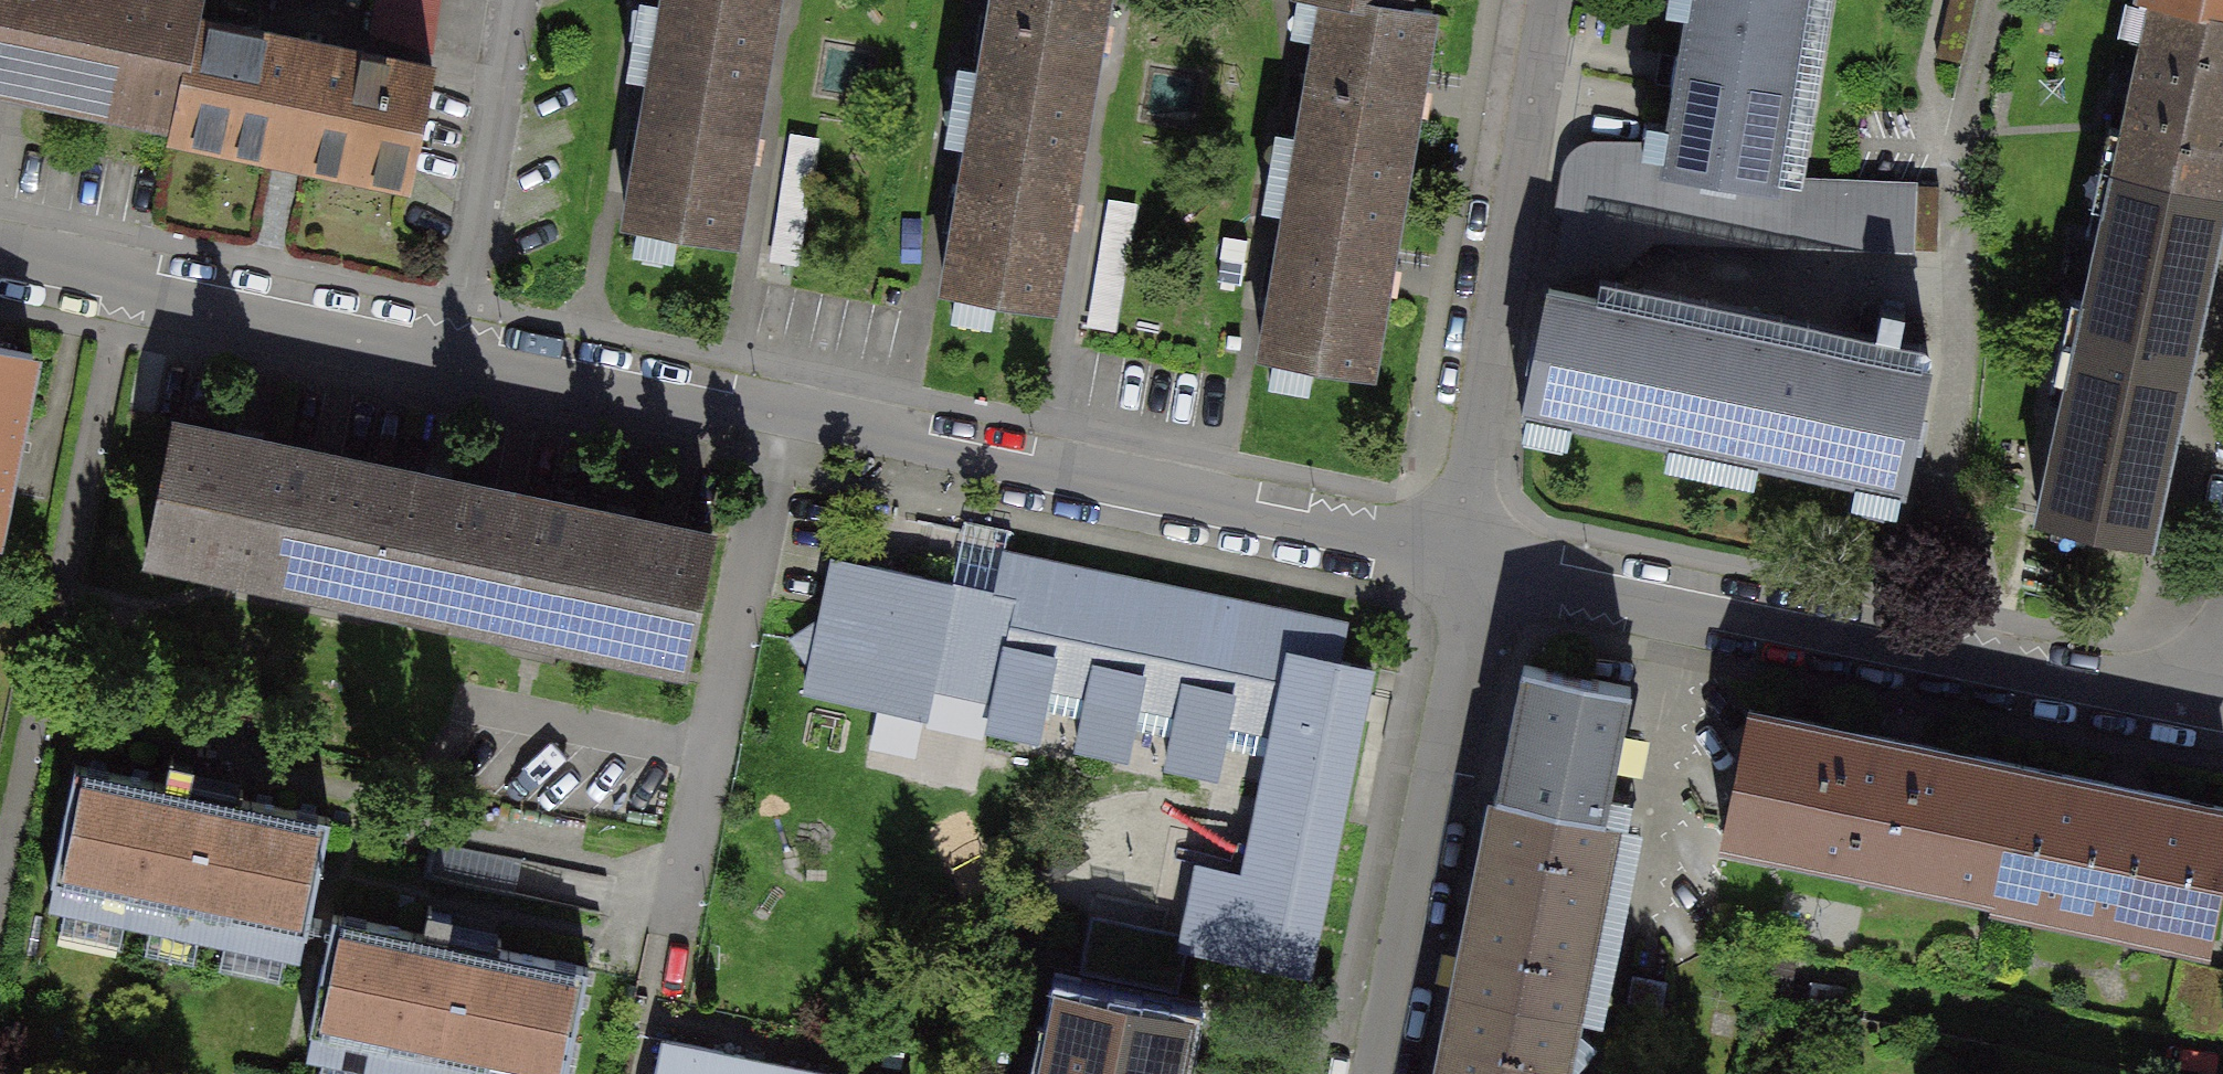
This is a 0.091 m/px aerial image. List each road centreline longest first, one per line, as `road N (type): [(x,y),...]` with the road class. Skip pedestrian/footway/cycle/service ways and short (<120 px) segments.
road 1 (residential): [(0,254),(1483,574)]
road 2 (residential): [(1483,574),(2211,719)]
road 3 (residential): [(1483,574),(1460,507),(1547,0)]
road 4 (residential): [(1383,1073),(1483,574)]

